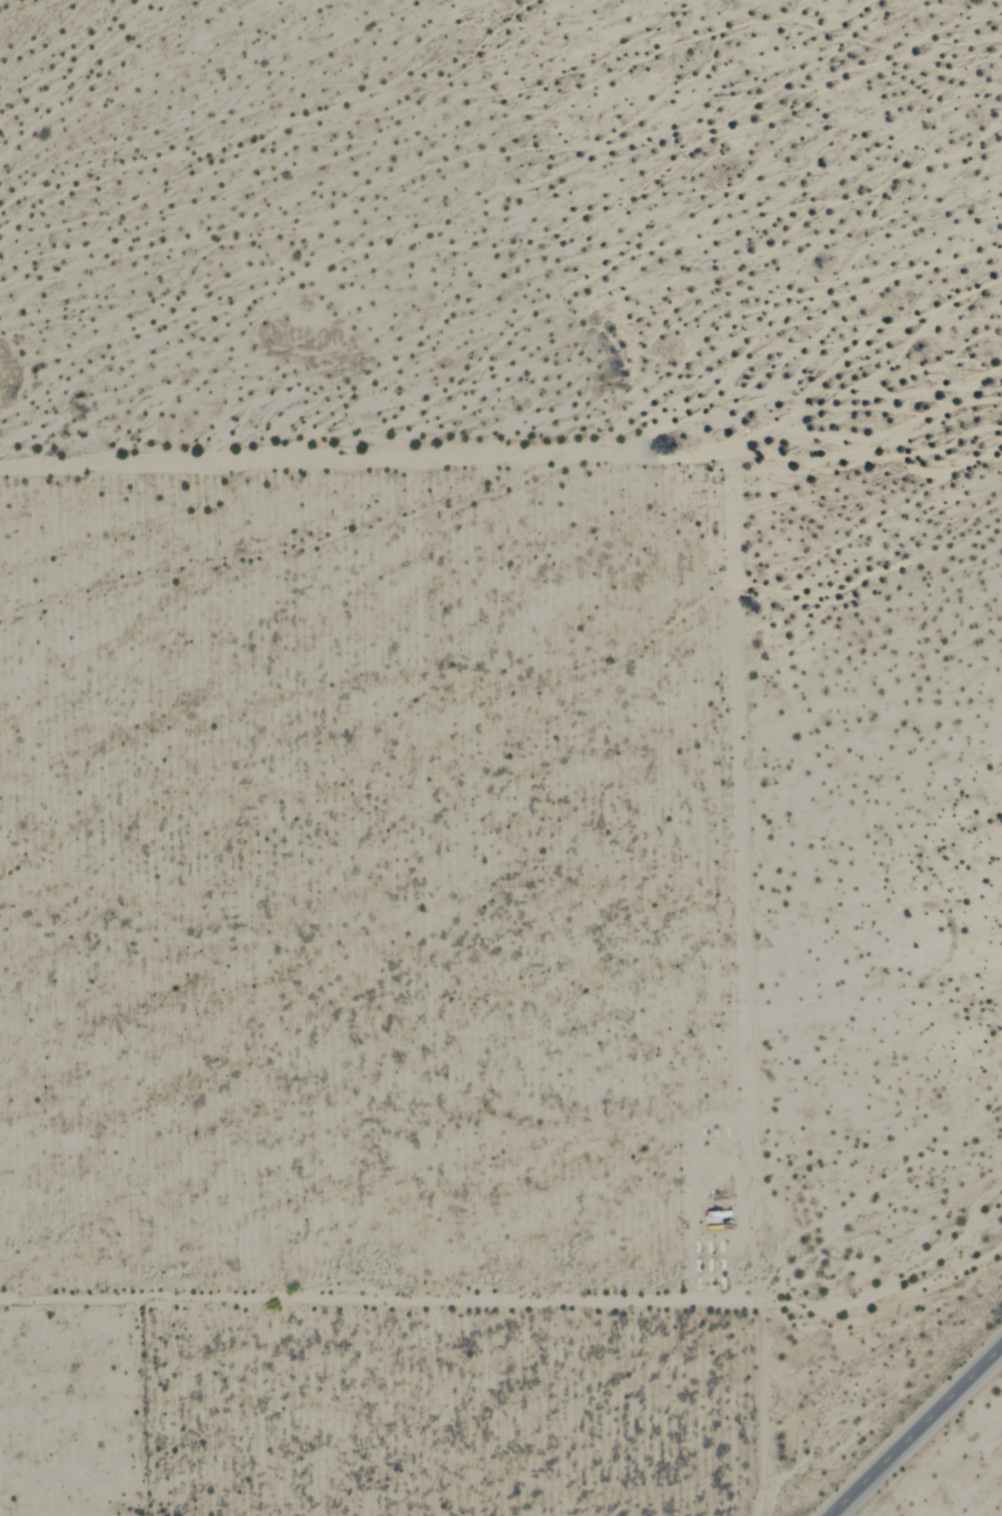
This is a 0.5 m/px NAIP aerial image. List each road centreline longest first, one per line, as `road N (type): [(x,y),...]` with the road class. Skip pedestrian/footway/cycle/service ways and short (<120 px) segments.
road 1 (primary): [(829,1515),(1001,1345)]

